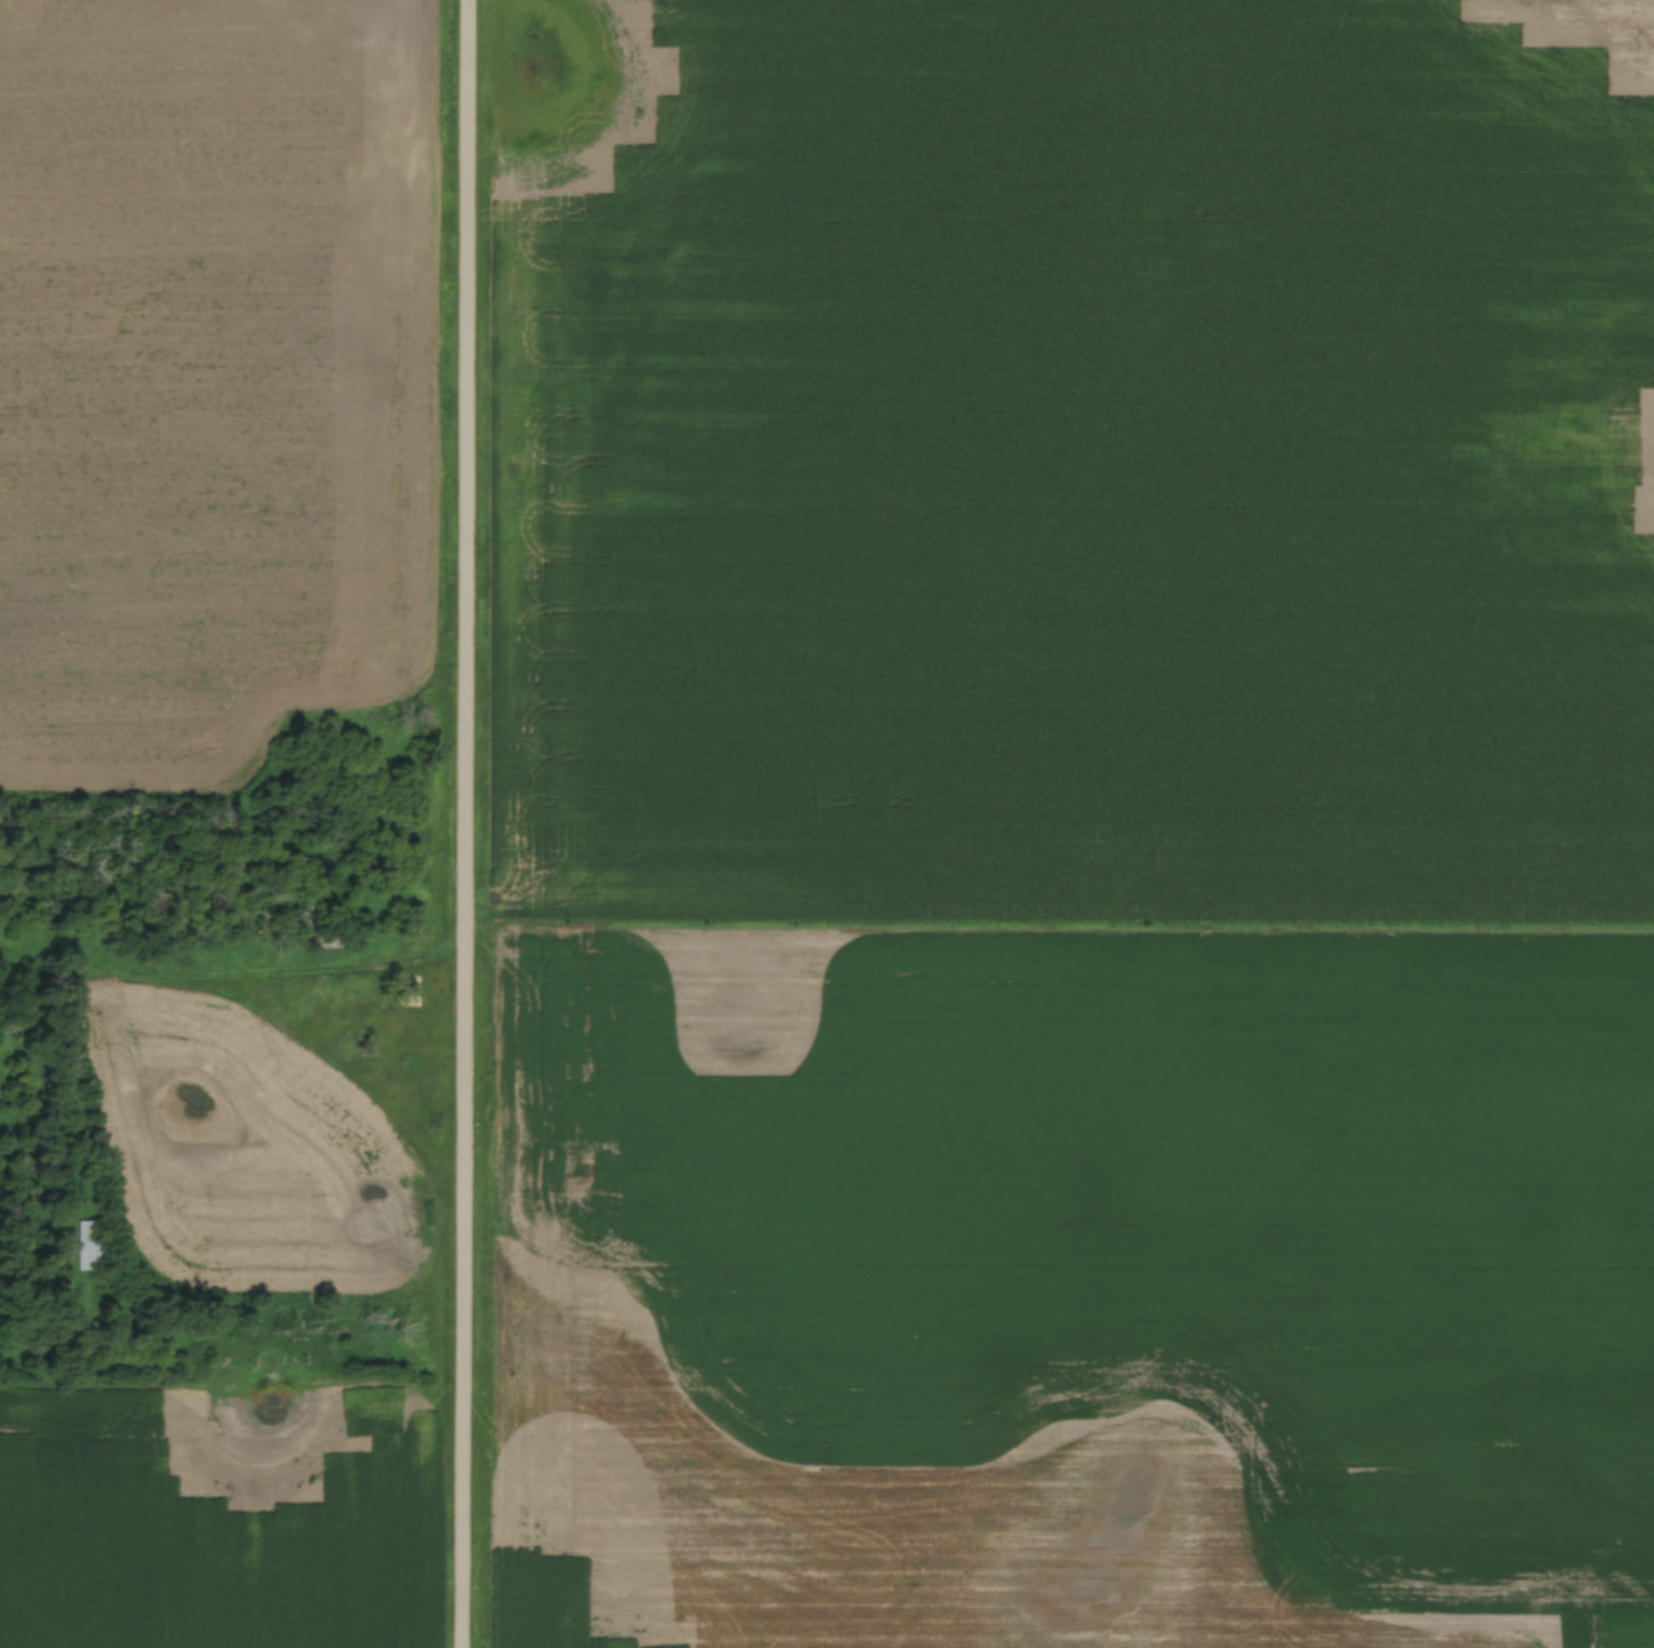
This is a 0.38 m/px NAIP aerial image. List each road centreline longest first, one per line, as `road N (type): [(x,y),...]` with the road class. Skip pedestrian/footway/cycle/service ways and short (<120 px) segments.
road 1 (track): [(467,0),(459,1647)]

